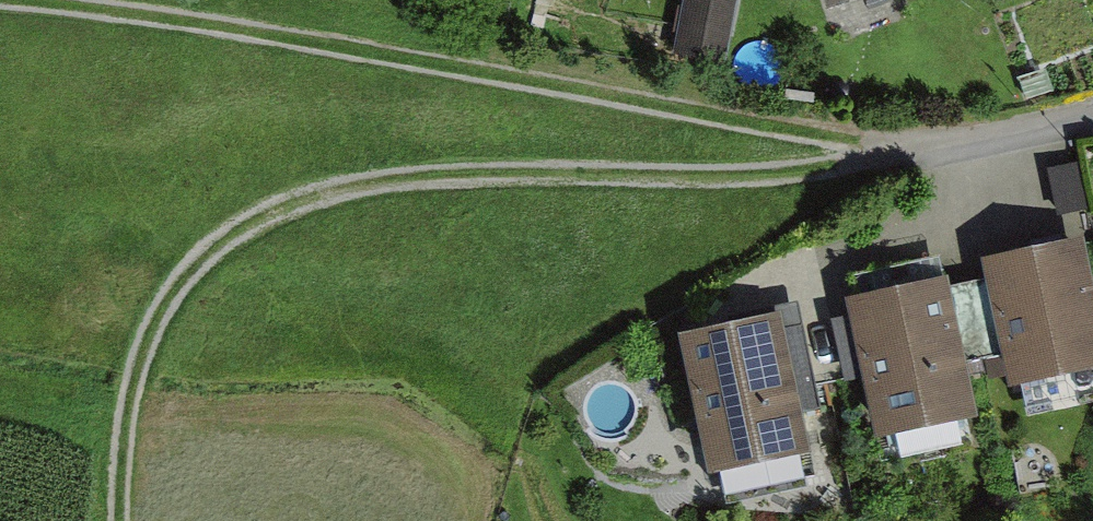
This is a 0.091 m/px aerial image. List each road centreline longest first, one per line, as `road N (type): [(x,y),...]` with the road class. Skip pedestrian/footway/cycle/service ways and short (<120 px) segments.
road 1 (track): [(0,13),(123,1),(904,151),(1092,117)]
road 2 (track): [(133,520),(150,346),(271,211),(631,175),(779,174),(904,151)]

